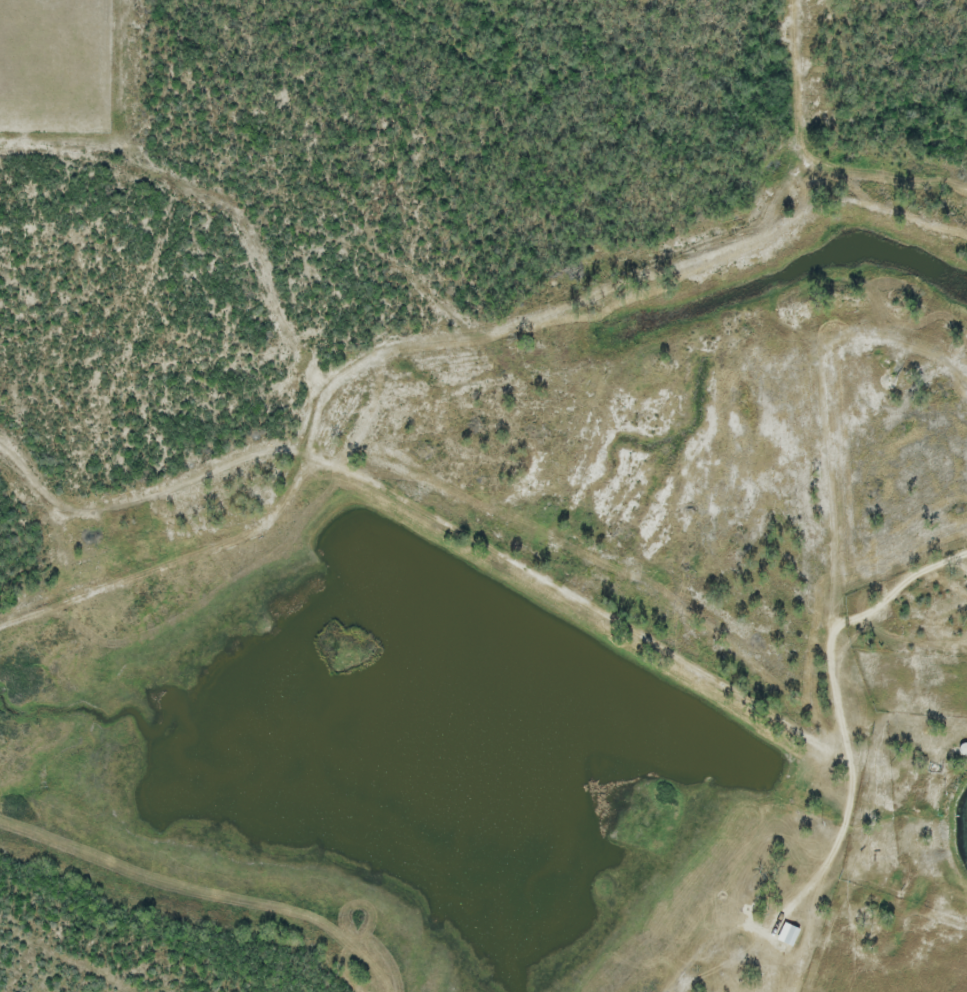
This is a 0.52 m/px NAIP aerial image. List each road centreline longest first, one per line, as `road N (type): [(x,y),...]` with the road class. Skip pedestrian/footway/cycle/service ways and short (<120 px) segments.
road 1 (residential): [(848,832),(853,681),(882,623),(966,571)]

